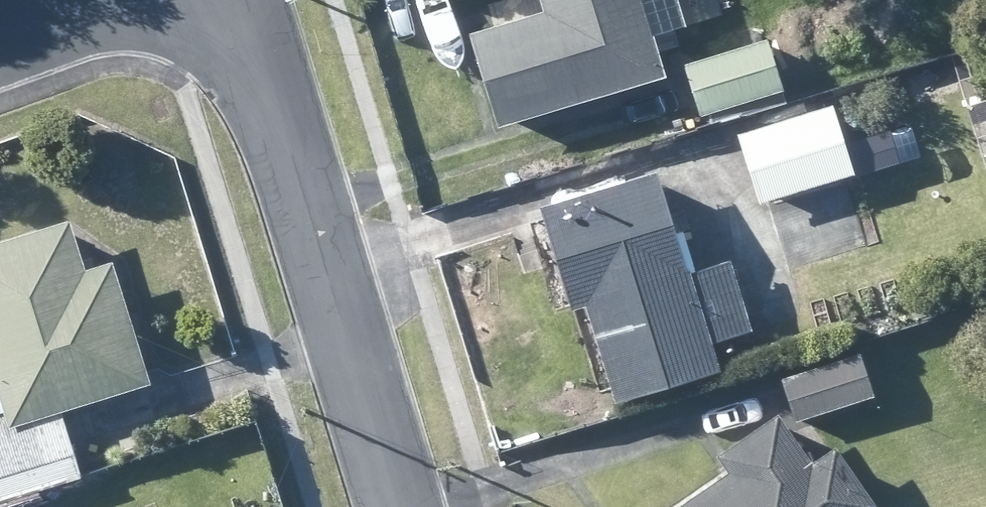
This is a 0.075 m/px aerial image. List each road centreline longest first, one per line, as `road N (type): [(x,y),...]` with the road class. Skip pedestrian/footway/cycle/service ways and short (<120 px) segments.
road 1 (residential): [(390,506),(231,0)]

